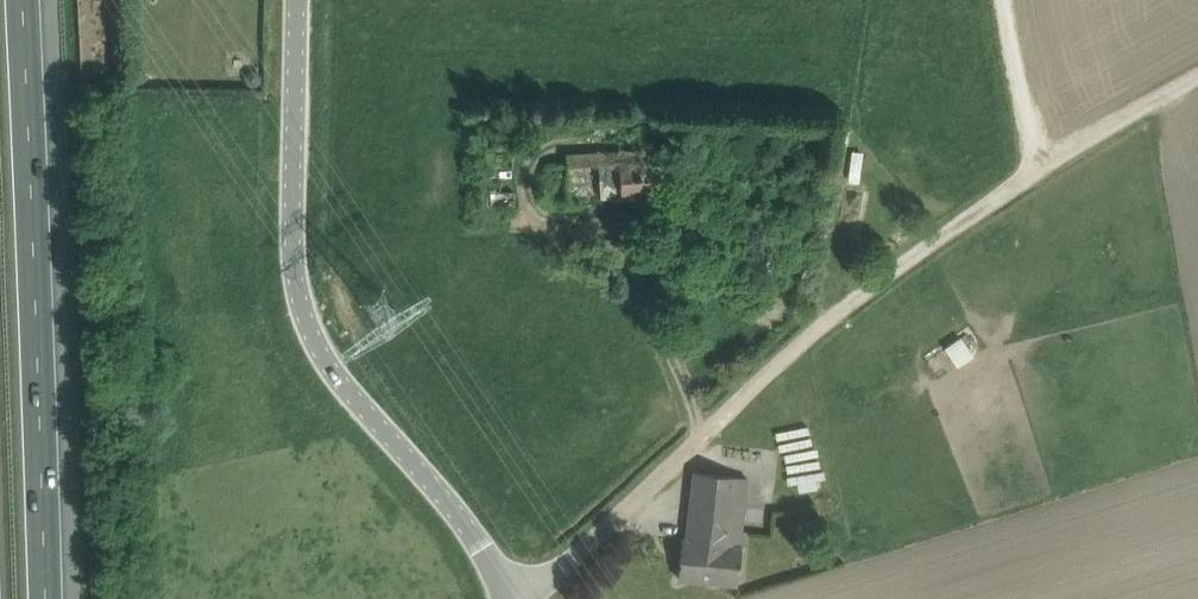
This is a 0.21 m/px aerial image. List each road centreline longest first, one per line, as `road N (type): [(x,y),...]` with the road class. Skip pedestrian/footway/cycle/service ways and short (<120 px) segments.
road 1 (track): [(1197,78),(1040,170),(870,285),(548,581),(516,598)]
road 2 (tertiary): [(507,598),(478,539),(335,376),(305,319),(293,265),(299,0)]
road 3 (motorway): [(42,598),(22,0)]
road 4 (track): [(1002,0),(1040,170)]

